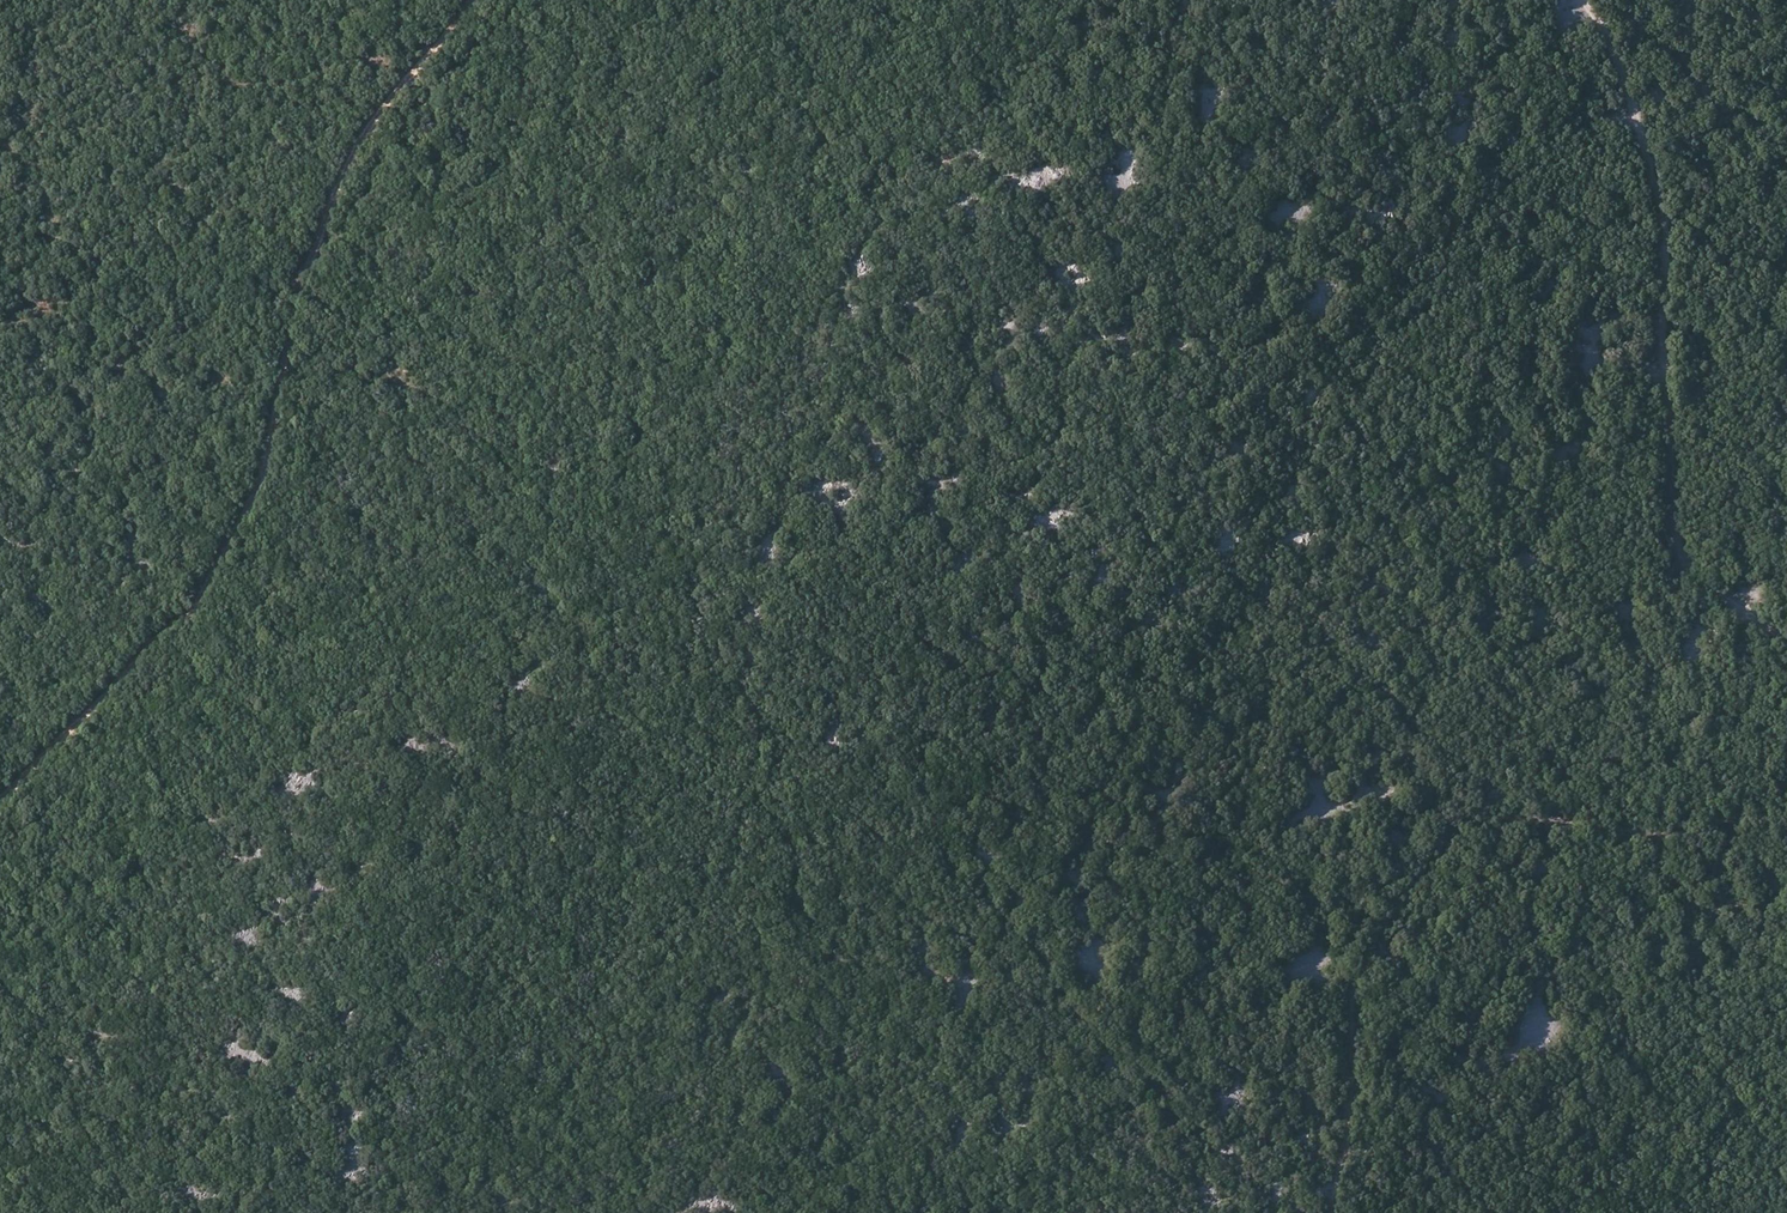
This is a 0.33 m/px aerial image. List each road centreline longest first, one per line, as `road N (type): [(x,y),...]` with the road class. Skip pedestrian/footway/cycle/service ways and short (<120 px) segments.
road 1 (track): [(0,806),(202,597),(248,517),(277,437),(325,219),(358,147),(476,0)]
road 2 (track): [(1578,0),(1610,46),(1663,204),(1669,478),(1678,561),(1786,641)]

